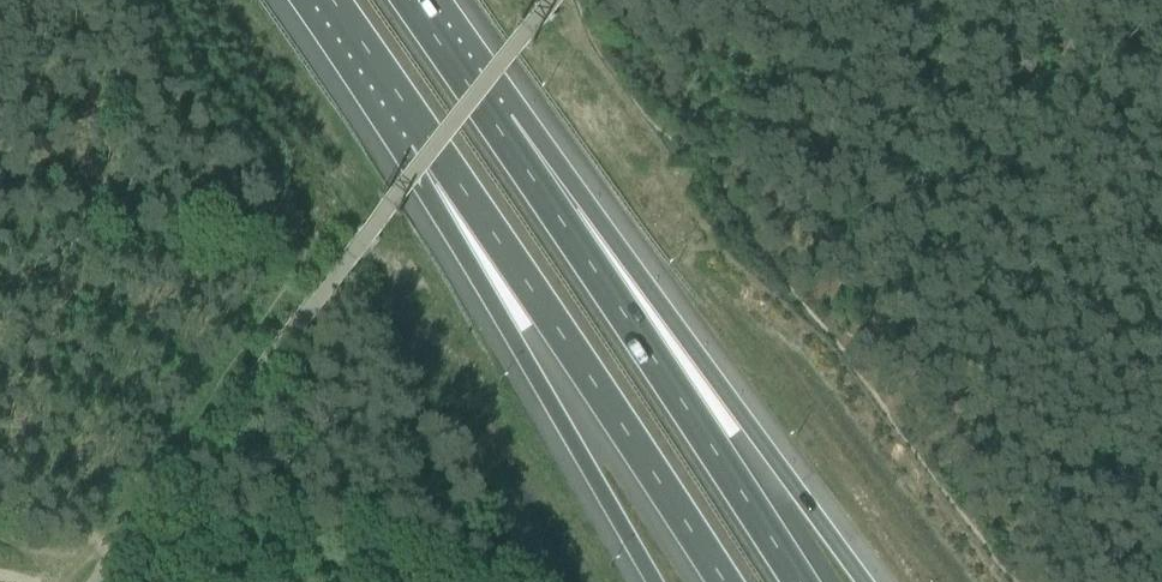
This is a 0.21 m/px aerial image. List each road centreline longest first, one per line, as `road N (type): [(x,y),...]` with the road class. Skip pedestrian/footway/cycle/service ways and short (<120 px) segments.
road 1 (motorway): [(864,581),(442,0)]
road 2 (motorway): [(805,581),(407,0)]
road 3 (motorway): [(421,131),(723,581)]
road 4 (track): [(217,431),(195,415),(325,243),(157,0)]
road 5 (motorway): [(421,131),(485,291),(654,581)]
road 6 (track): [(479,581),(95,543),(64,581)]
road 7 (track): [(195,415),(95,543)]
road 8 (motorway): [(328,0),(421,131)]

